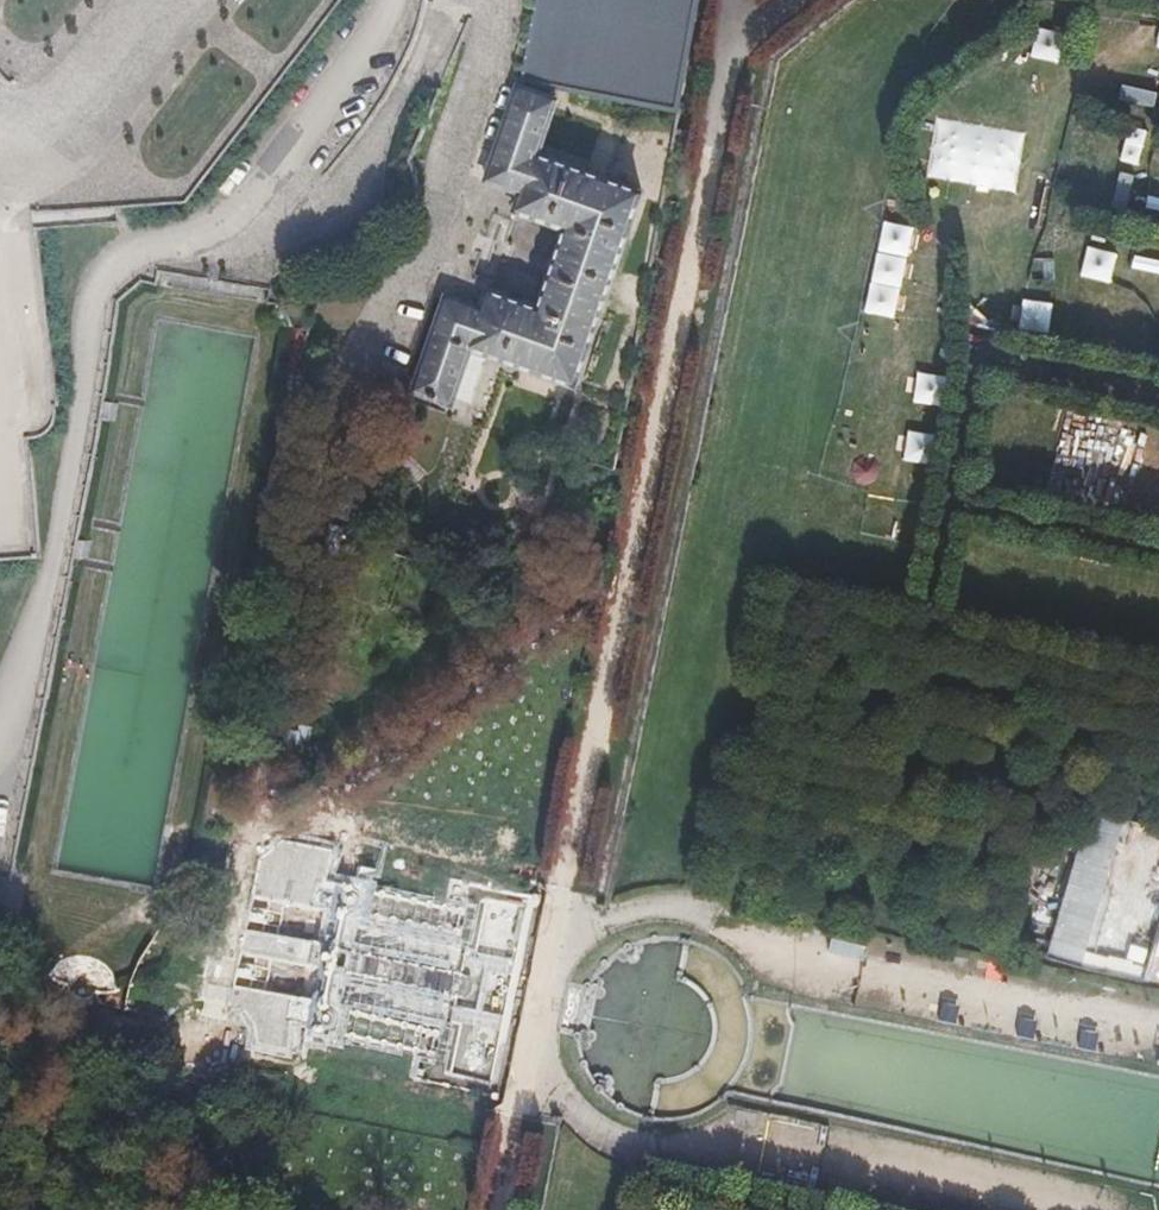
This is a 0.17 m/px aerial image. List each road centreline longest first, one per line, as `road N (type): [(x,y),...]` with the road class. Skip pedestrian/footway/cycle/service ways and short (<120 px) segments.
road 1 (track): [(488,1209),(737,29),(779,0)]
road 2 (track): [(1158,1034),(772,964),(717,920),(691,911),(593,923),(561,944),(533,990)]
road 3 (track): [(1094,1209),(713,1127),(645,1152)]
road 4 (unclassified): [(0,115),(30,133),(59,120),(151,0)]
road 5 (track): [(564,1112),(541,1085),(533,990)]

